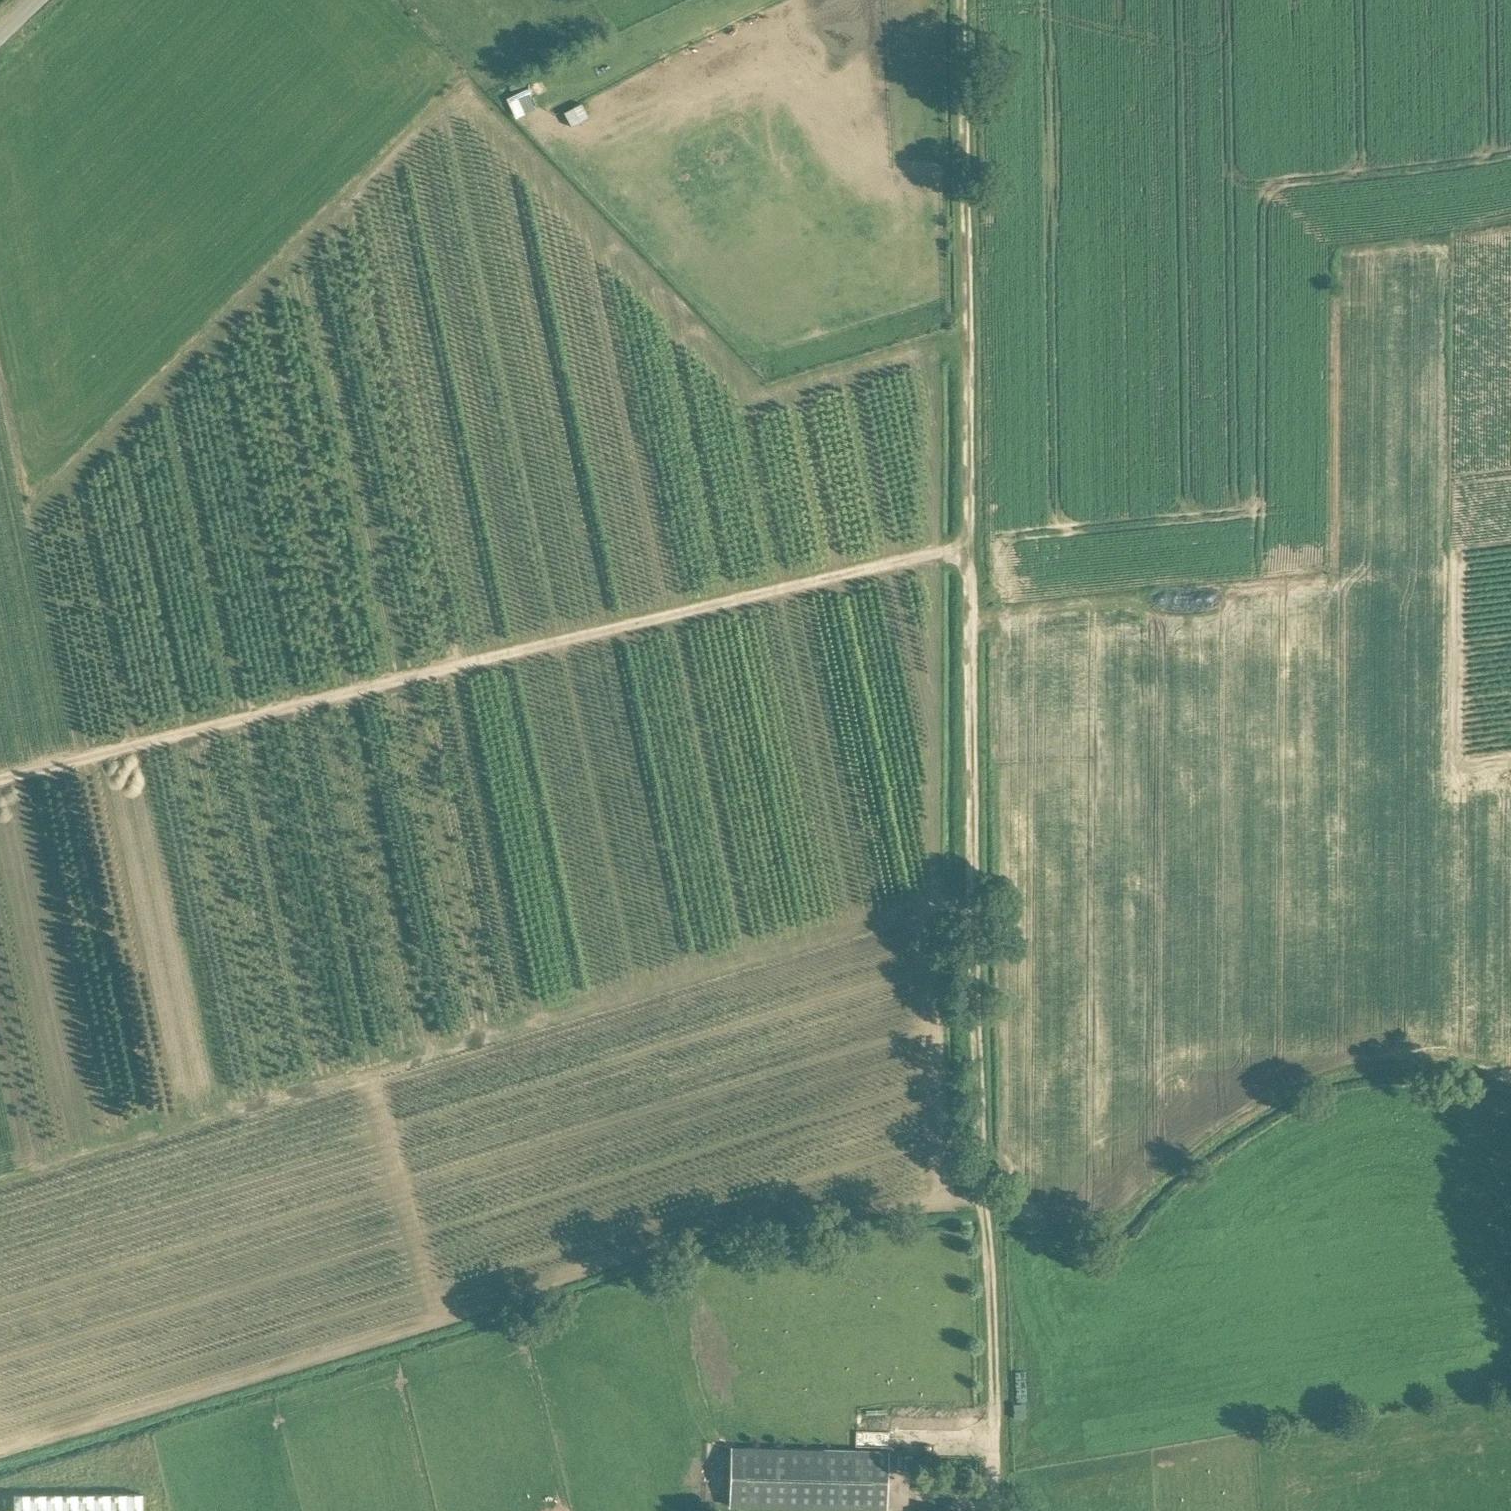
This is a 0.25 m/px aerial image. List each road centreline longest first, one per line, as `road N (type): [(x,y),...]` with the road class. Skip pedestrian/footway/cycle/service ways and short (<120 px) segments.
road 1 (track): [(995,1479),(975,899),(973,0)]
road 2 (track): [(0,784),(975,548)]

